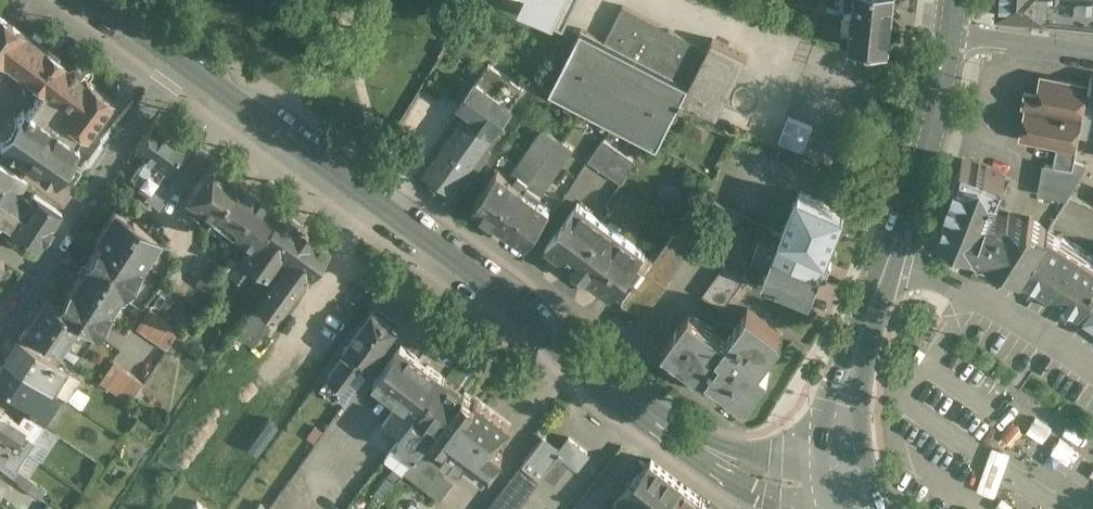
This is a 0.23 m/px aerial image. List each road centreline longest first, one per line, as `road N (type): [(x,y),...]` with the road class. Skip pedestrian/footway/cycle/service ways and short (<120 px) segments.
road 1 (secondary): [(177,54),(691,440),(778,477),(849,488)]
road 2 (residential): [(177,54),(0,327)]
road 3 (secondary): [(849,488),(849,395),(893,244)]
road 4 (residential): [(893,244),(1092,357)]
road 5 (secondary): [(893,244),(950,30)]
road 6 (residential): [(1092,54),(950,30)]

